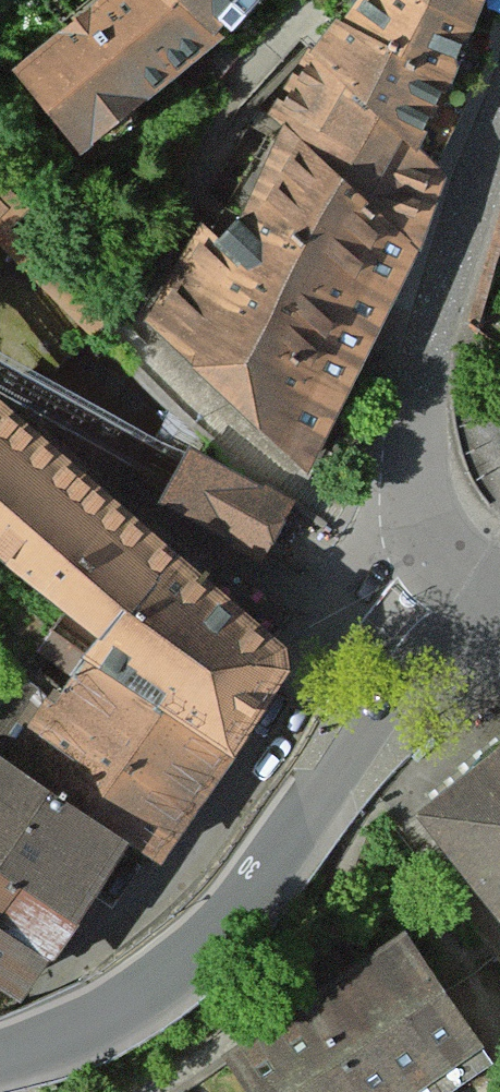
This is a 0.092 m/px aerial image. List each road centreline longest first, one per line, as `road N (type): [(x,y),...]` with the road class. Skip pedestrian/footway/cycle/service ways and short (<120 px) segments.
road 1 (residential): [(16,1091),(321,656)]
road 2 (residential): [(0,1055),(94,1023),(189,959),(258,890),(389,718)]
road 3 (residential): [(429,348),(400,497),(401,537),(413,567)]
road 4 (residential): [(499,145),(453,243),(429,348)]
road 5 (residential): [(389,718),(458,638),(467,615)]
road 6 (residential): [(321,656),(413,567)]

